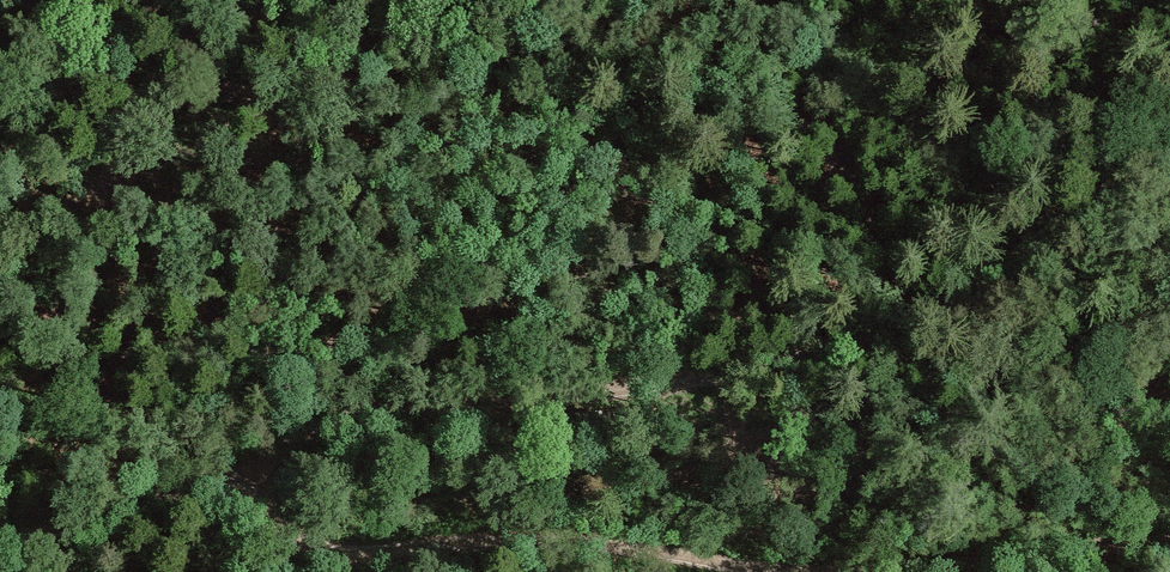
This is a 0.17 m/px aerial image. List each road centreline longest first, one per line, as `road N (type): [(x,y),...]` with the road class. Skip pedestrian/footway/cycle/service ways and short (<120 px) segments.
road 1 (track): [(1169,541),(984,569),(524,539),(341,559),(305,552),(280,536),(263,508),(260,479),(205,482),(0,542)]
road 2 (track): [(260,479),(296,438),(350,416),(781,362),(879,331),(1056,237),(1169,145)]

